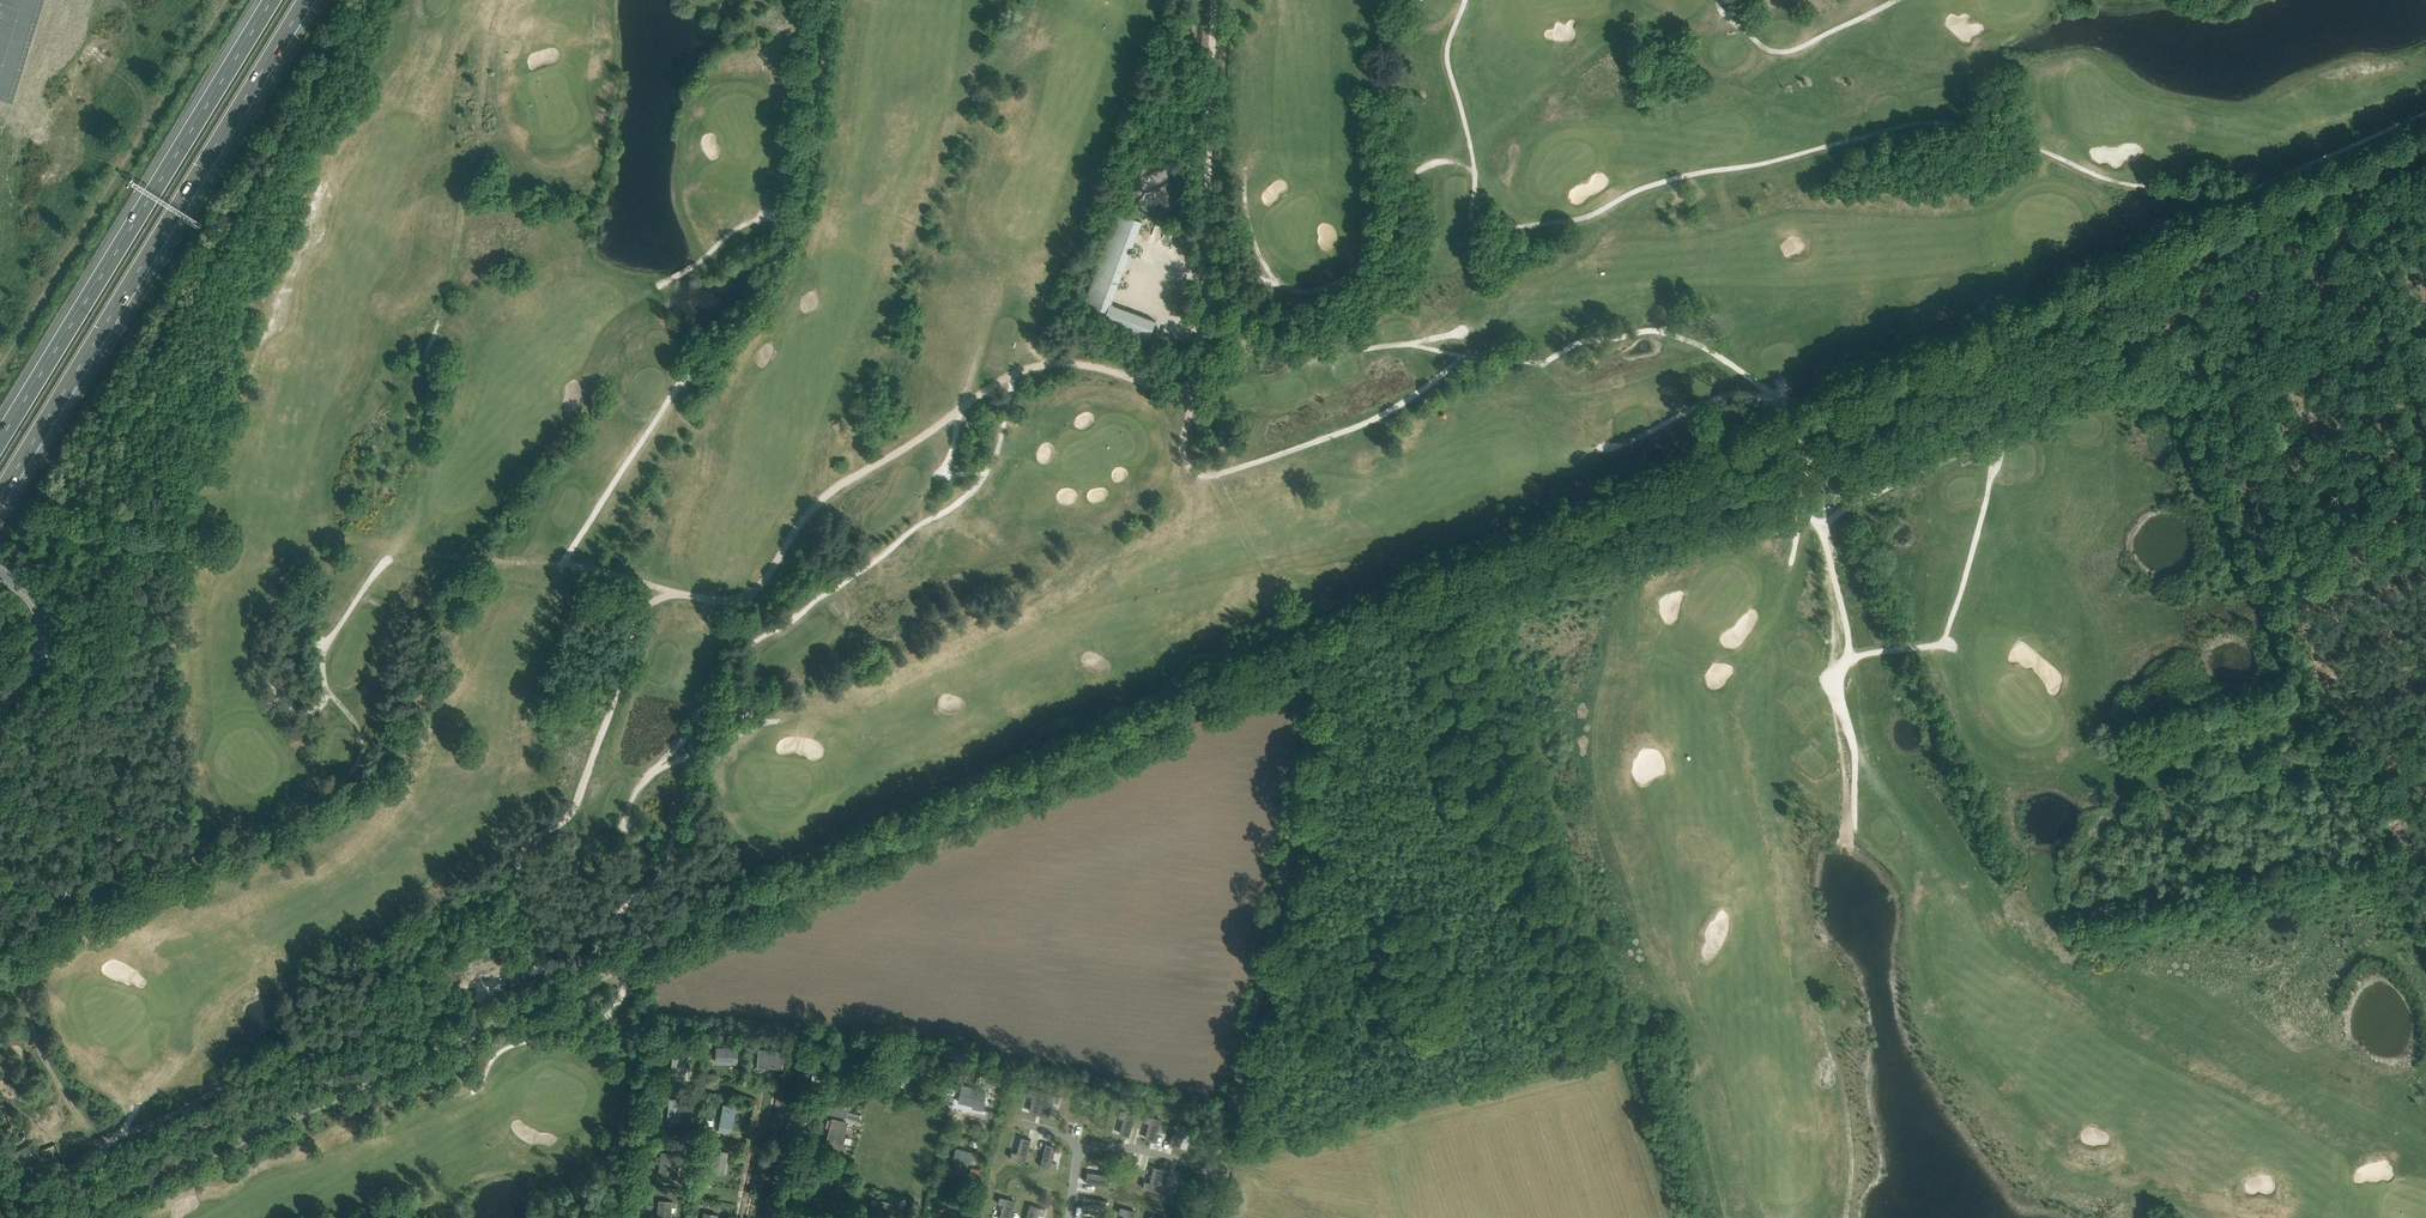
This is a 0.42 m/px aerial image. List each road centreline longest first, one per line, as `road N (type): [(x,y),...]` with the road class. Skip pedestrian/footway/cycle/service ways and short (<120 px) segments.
road 1 (track): [(1215,0),(1205,310),(1193,382),(1165,389),(1058,363),(1015,373),(824,495),(756,590),(651,601),(639,610),(574,807),(526,845),(521,860),(537,935),(527,964),(99,1146),(111,1196)]
road 2 (track): [(1200,374),(1182,447),(1189,469),(1204,476),(1362,424),(1469,357),(1544,362),(1575,344),(1645,331),(1702,346),(1784,400),(1808,458),(1798,495),(1823,537),(1847,627),(1839,700),(1855,751),(1854,821),(1904,883),(1915,975),(1932,1026),(1986,1103),(2067,1179),(2165,1202),(2190,1217)]
road 3 (track): [(2425,112),(2231,195),(2110,180),(2039,149),(1941,123),(1680,177),(1584,218),(1492,230),(1470,222),(1476,172)]
road 4 (track): [(562,564),(418,553),(399,539),(379,496),(383,466),(446,304),(500,0)]
road 5 (track): [(99,1146),(38,1048),(28,1015),(33,981),(76,955),(97,906),(204,827),(274,817),(352,772),(359,732),(326,687)]
road 6 (track): [(1846,1217),(1851,1159),(1842,1082),(1790,934),(1765,798),(1763,685),(1792,562)]
road 7 (motorway): [(0,494),(307,0)]
road 8 (track): [(1205,310),(1246,281),(1313,292),(1334,283),(1389,245),(1391,197),(1407,177),(1454,160),(1476,172),(1447,57),(1466,0)]
road 9 (motorway): [(271,0),(0,438)]
road 10 (track): [(789,238),(808,180),(832,0)]
road 11 (track): [(1719,0),(1727,17),(1776,51),(1894,0)]
road 12 (track): [(1817,527),(2000,441)]
road 13 (tertiary): [(0,708),(40,656),(47,634),(39,602),(0,574)]

